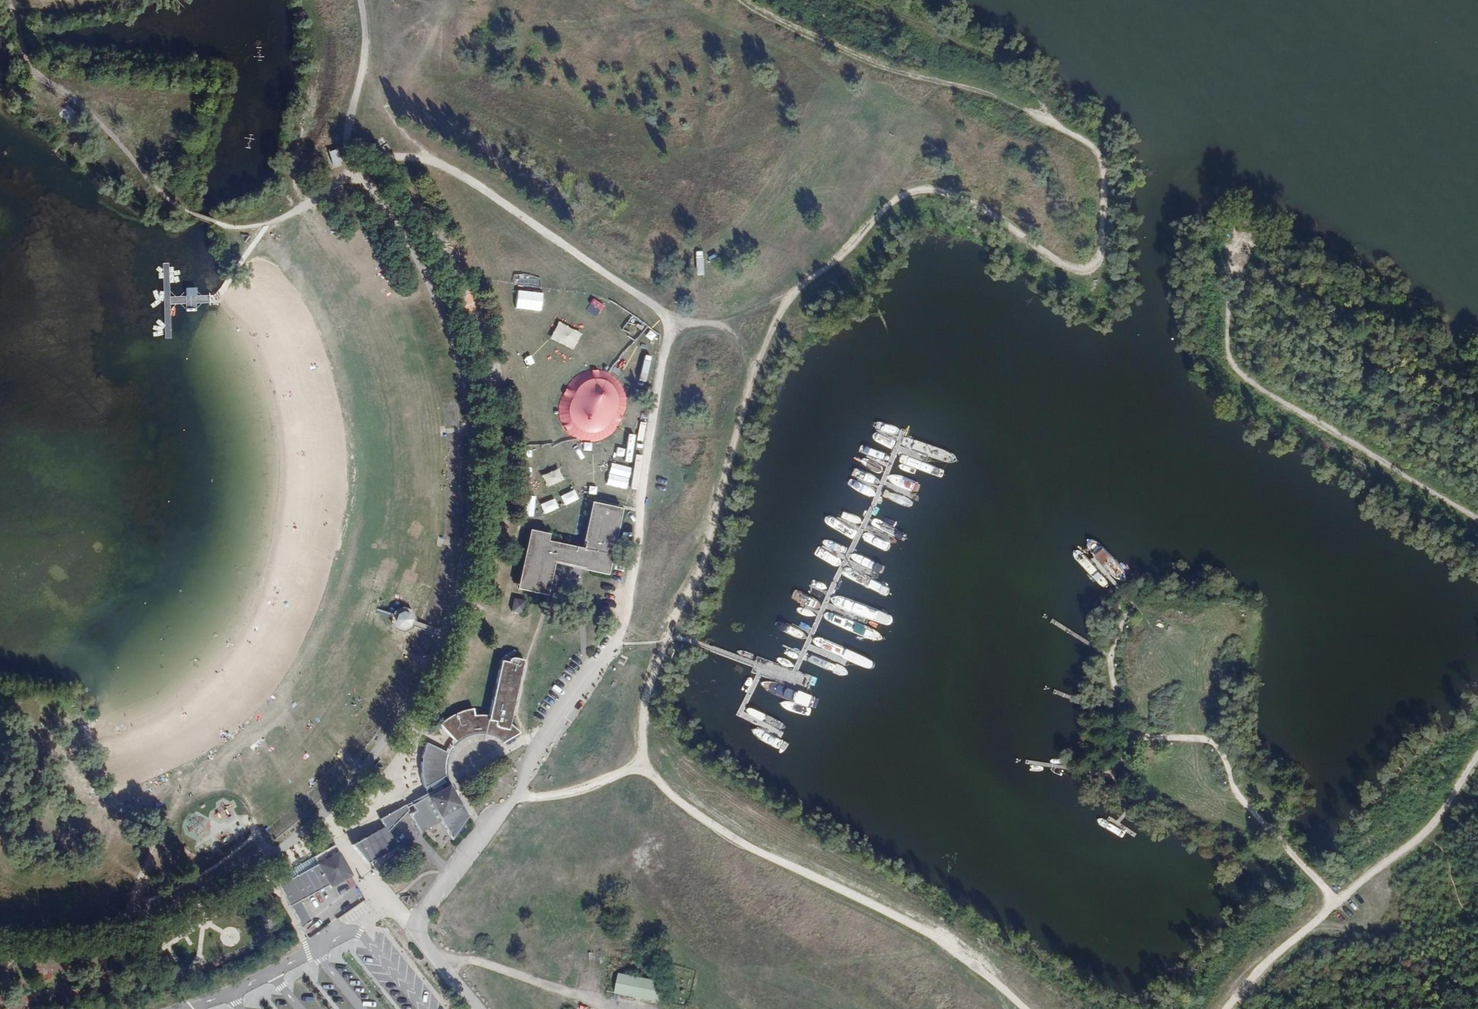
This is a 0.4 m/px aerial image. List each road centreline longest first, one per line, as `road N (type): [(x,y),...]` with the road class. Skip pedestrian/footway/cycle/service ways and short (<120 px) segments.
road 1 (track): [(0,926),(98,926),(183,902),(258,866),(333,818),(419,690),(468,536),(474,411),(447,322),(402,230),(345,172)]
road 2 (track): [(794,295),(851,255),(895,205),(930,192),(987,211),(1072,270),(1103,263),(1108,170),(1100,153),(1040,116)]
road 3 (track): [(647,767),(685,807),(754,850),(929,935),(1025,1008)]
road 4 (track): [(1477,522),(1250,380),(1234,362),(1231,341),(1238,267)]
road 5 (track): [(1340,904),(1235,791),(1216,745),(1132,738),(1113,776),(1139,802),(1131,810)]
road 6 (track): [(673,638),(697,586),(752,388),(794,295)]
road 7 (track): [(1229,1008),(1270,961),(1443,818)]
road 8 (track): [(345,172),(366,74),(361,0)]
road 9 (track): [(508,805),(580,795),(647,767)]
road 10 (track): [(647,767),(645,707),(673,638)]

